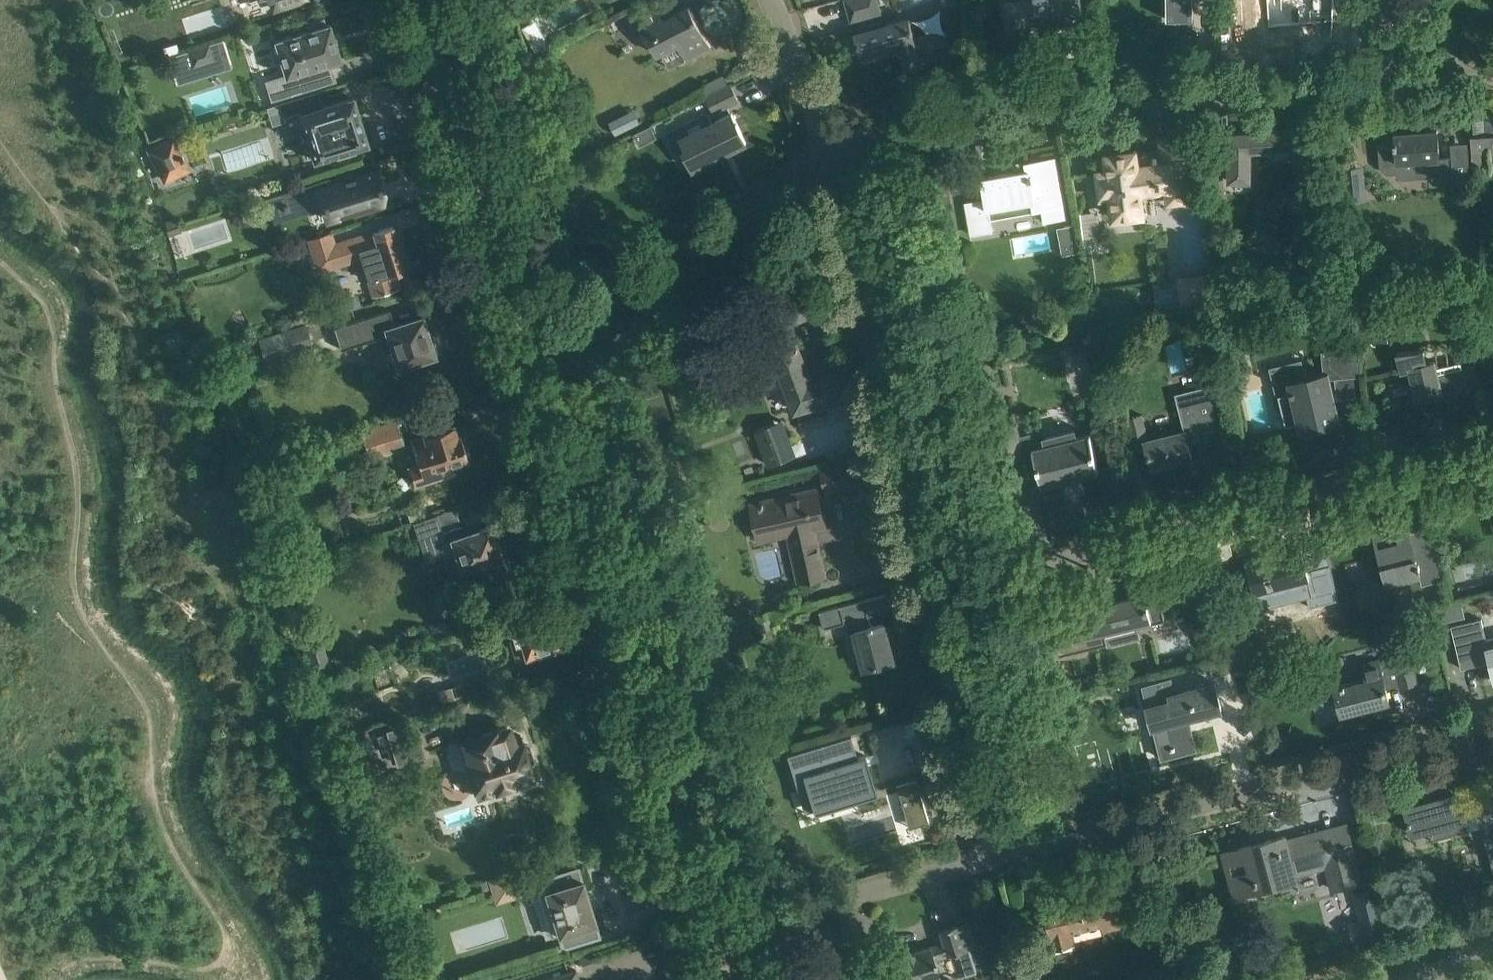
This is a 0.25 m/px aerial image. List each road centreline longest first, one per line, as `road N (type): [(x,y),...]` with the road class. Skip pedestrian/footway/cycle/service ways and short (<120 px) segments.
road 1 (residential): [(827,149),(1023,106),(1492,73)]
road 2 (residential): [(708,943),(523,344)]
road 3 (residential): [(932,590),(1492,452)]
road 4 (residential): [(994,856),(1492,729)]
road 5 (residential): [(932,590),(827,149)]
road 6 (residential): [(523,344),(827,149)]
road 7 (residential): [(523,344),(422,0)]
road 8 (residential): [(708,943),(994,856)]
road 9 (residential): [(994,856),(932,590)]
road 10 (residential): [(827,149),(770,0)]

